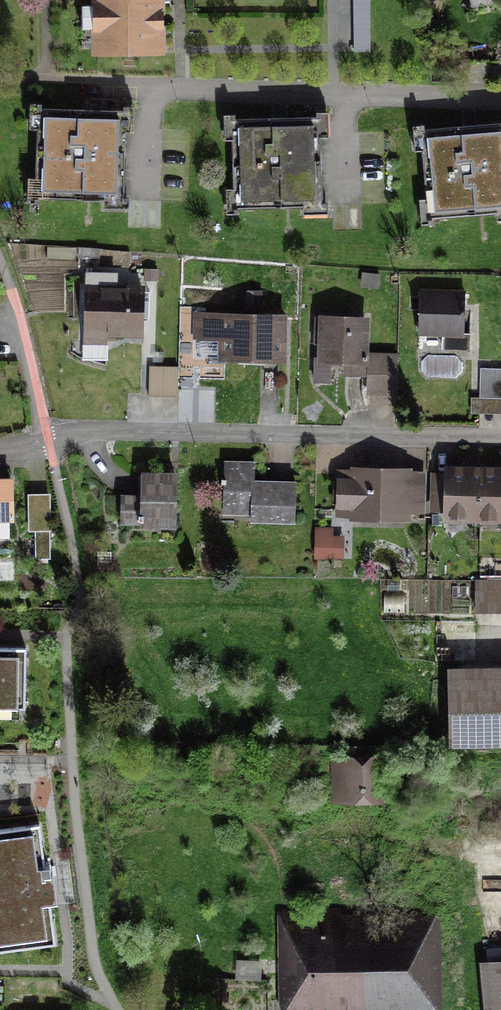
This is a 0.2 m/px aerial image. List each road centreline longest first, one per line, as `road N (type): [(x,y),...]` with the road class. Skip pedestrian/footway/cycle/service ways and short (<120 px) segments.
road 1 (residential): [(0,455),(78,434),(500,439)]

